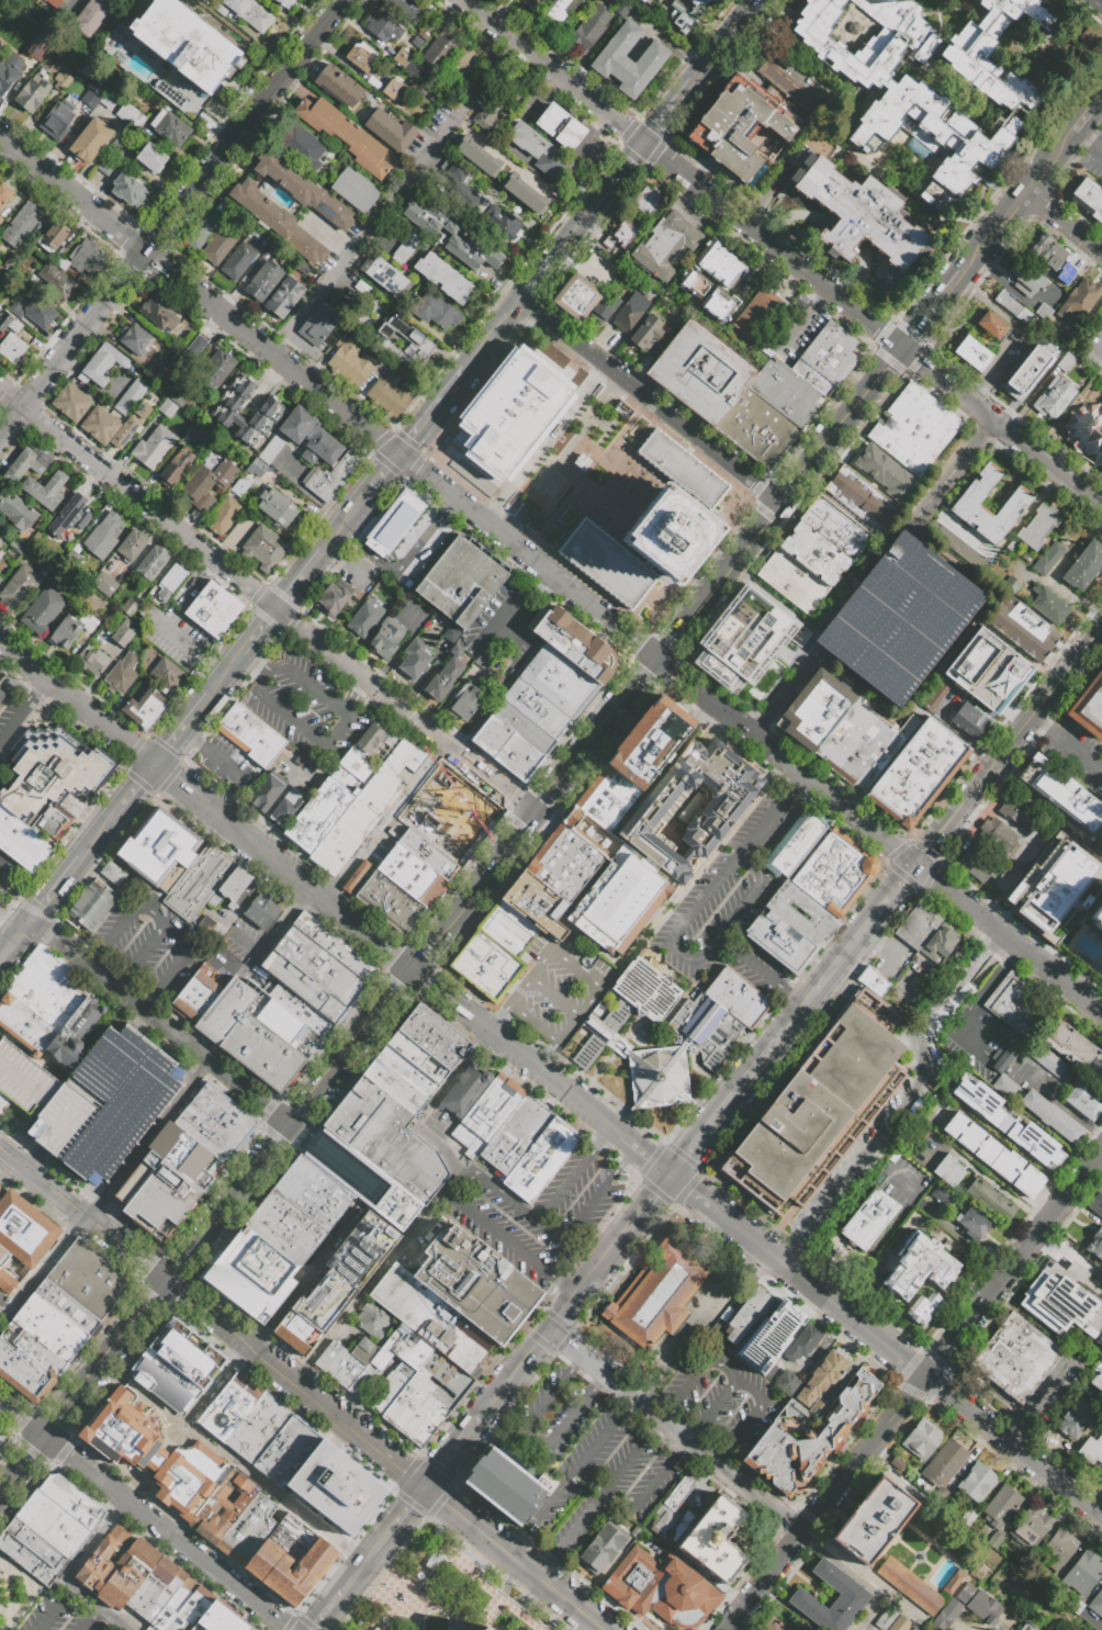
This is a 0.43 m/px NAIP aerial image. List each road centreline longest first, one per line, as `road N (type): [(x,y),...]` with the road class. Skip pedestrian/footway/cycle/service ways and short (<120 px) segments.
road 1 (residential): [(0,390),(533,817)]
road 2 (residential): [(0,435),(341,0)]
road 3 (residential): [(0,140),(398,458)]
road 4 (residential): [(802,1535),(1101,1150)]
road 5 (residential): [(749,735),(1101,1017)]
road 6 (residential): [(251,1351),(602,1629)]
road 7 (residential): [(783,1263),(1101,1516)]
road 8 (residential): [(0,1401),(289,1629)]
road 9 (residential): [(398,458),(656,662)]
road 10 (residential): [(546,1331),(802,1535)]
road 11 (tertiary): [(945,831),(1101,628)]
road 12 (residential): [(903,350),(1101,508)]
road 13 (residential): [(780,504),(596,358)]
road 14 (residential): [(463,0),(644,144)]
road 15 (residential): [(327,899),(494,1031)]
road 16 (tertiary): [(780,504),(656,662)]
road 17 (tertiary): [(291,1124),(166,1281)]
road 18 (residential): [(0,642),(158,765)]
road 19 (tertiary): [(414,968),(291,1124)]
road 20 (tertiary): [(656,662),(533,817)]
road 21 (tertiary): [(166,1281),(44,1436)]
road 22 (tertiary): [(903,350),(780,504)]
road 23 (tertiary): [(533,817),(414,968)]
road 24 (residential): [(697,184),(841,300)]
road 25 (tertiary): [(674,1174),(777,1044)]
road 26 (residential): [(494,1031),(621,1132)]
road 27 (tertiary): [(817,993),(915,868)]
road 28 (residential): [(36,920),(150,1012)]
road 29 (residential): [(725,1629),(802,1535)]

